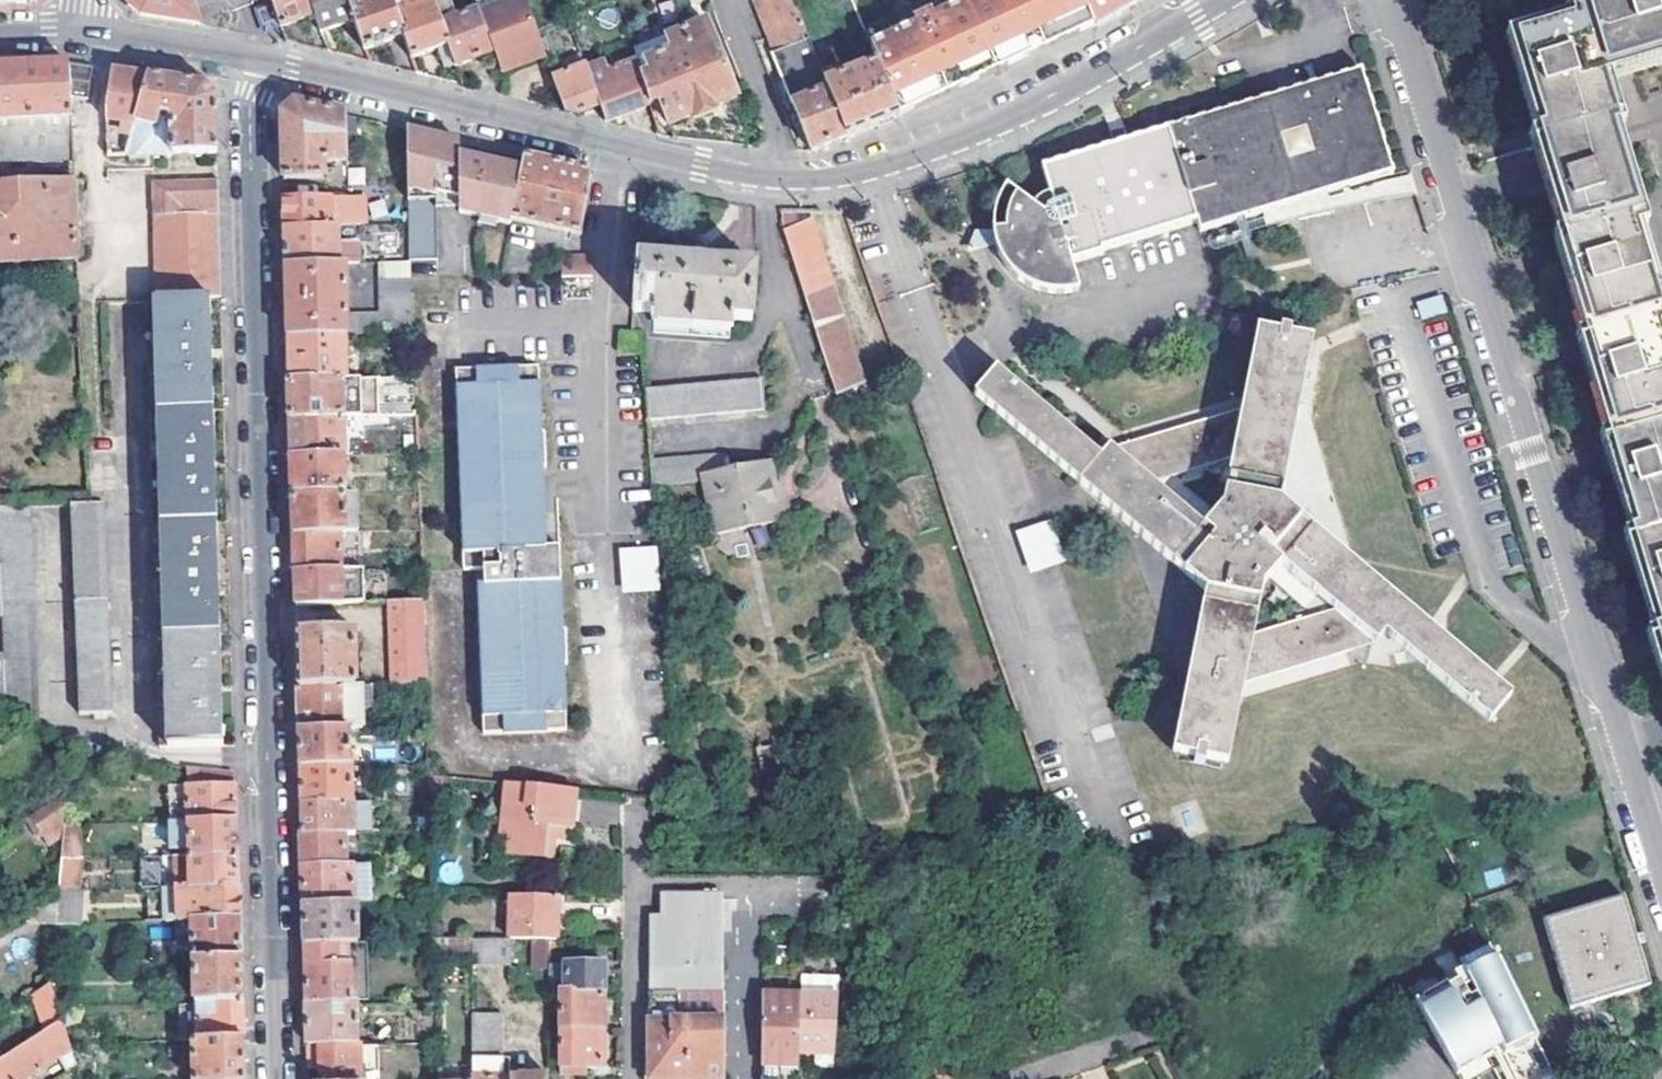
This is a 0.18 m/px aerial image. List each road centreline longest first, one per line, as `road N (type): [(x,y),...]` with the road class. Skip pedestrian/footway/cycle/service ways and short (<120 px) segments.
road 1 (residential): [(276,1078),(250,114),(266,57)]
road 2 (secondary): [(266,57),(675,160),(797,180),(912,158),(1057,96),(1224,0)]
road 3 (residential): [(1661,877),(1387,0)]
road 4 (residential): [(634,1078),(634,803)]
road 5 (secondary): [(87,26),(266,57)]

